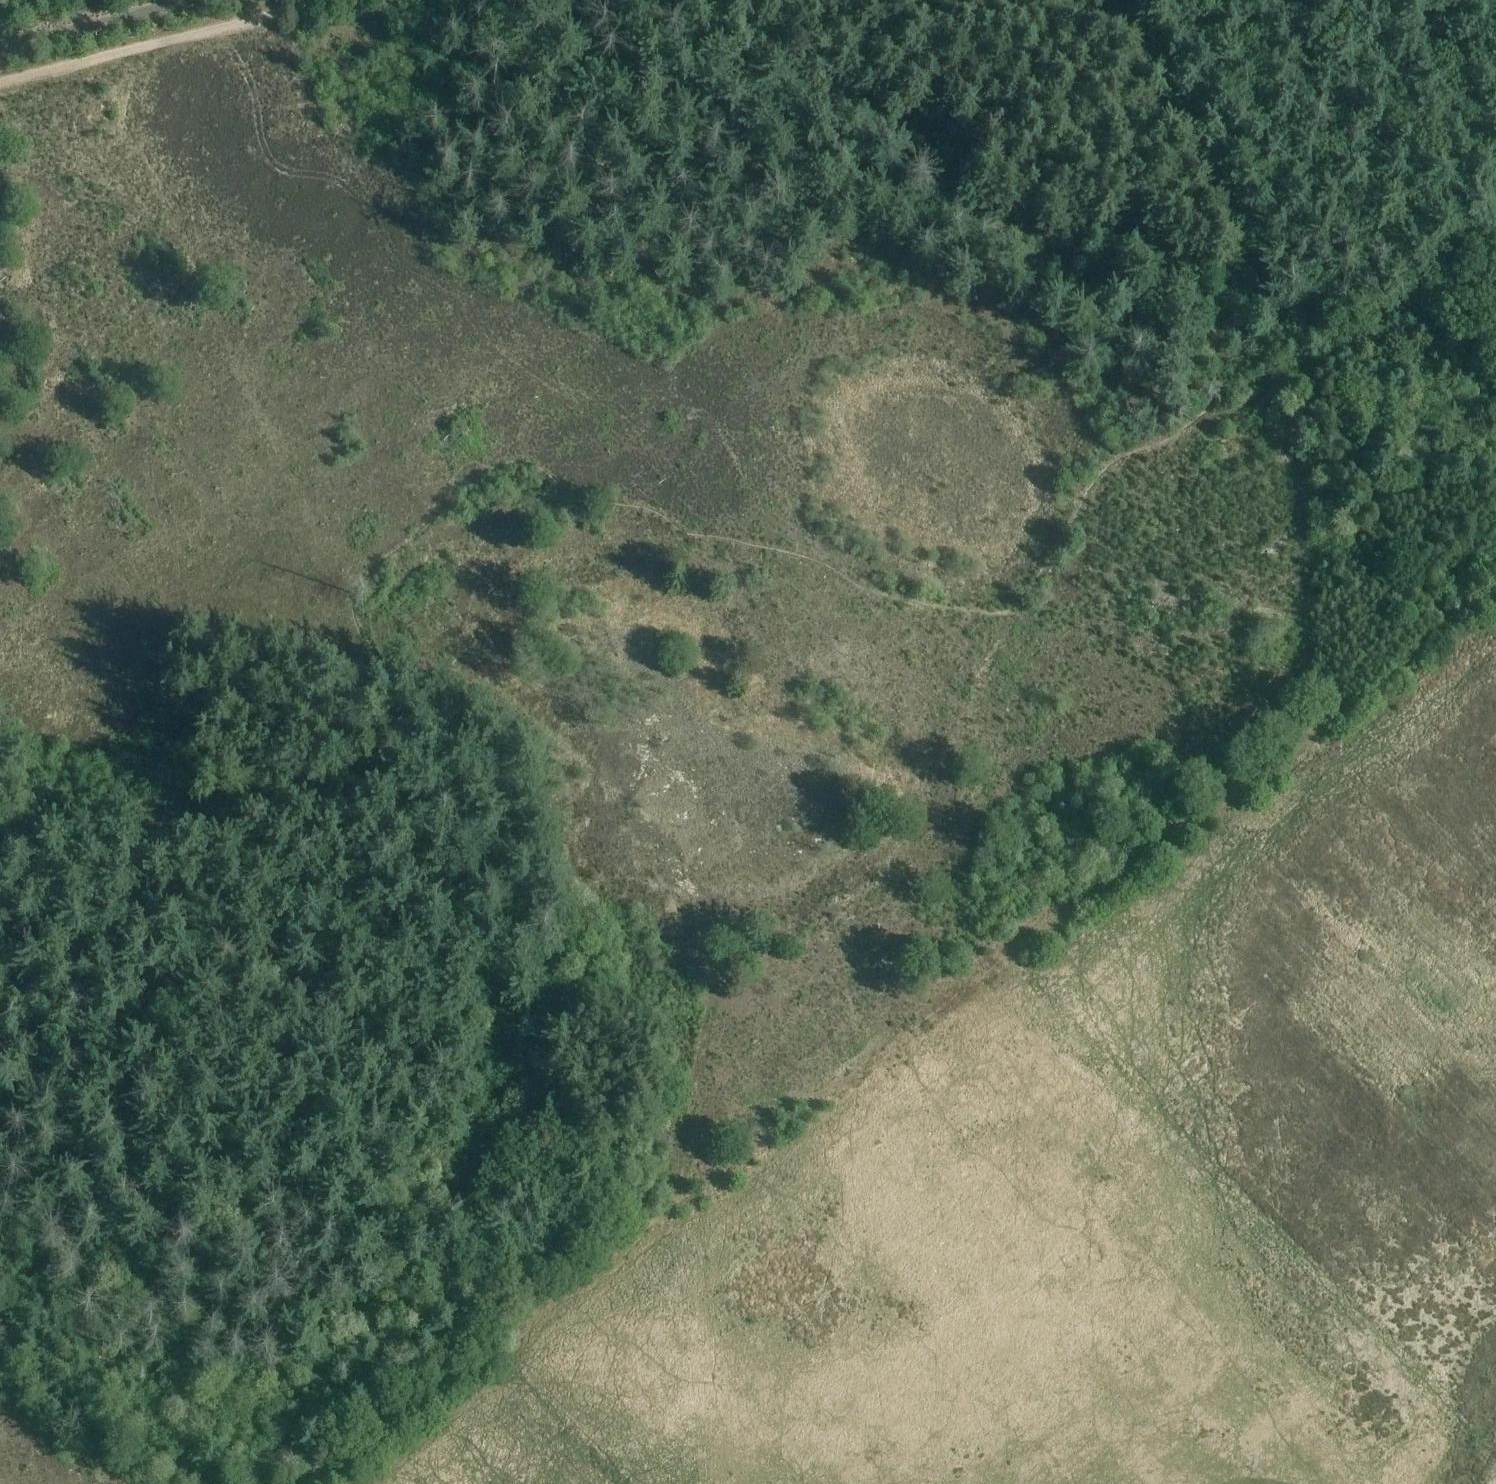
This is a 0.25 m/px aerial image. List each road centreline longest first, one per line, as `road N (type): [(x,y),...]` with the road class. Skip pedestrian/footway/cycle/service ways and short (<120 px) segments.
road 1 (track): [(1450,625),(307,1483)]
road 2 (track): [(1303,369),(1121,0)]
road 3 (track): [(0,83),(322,0)]

